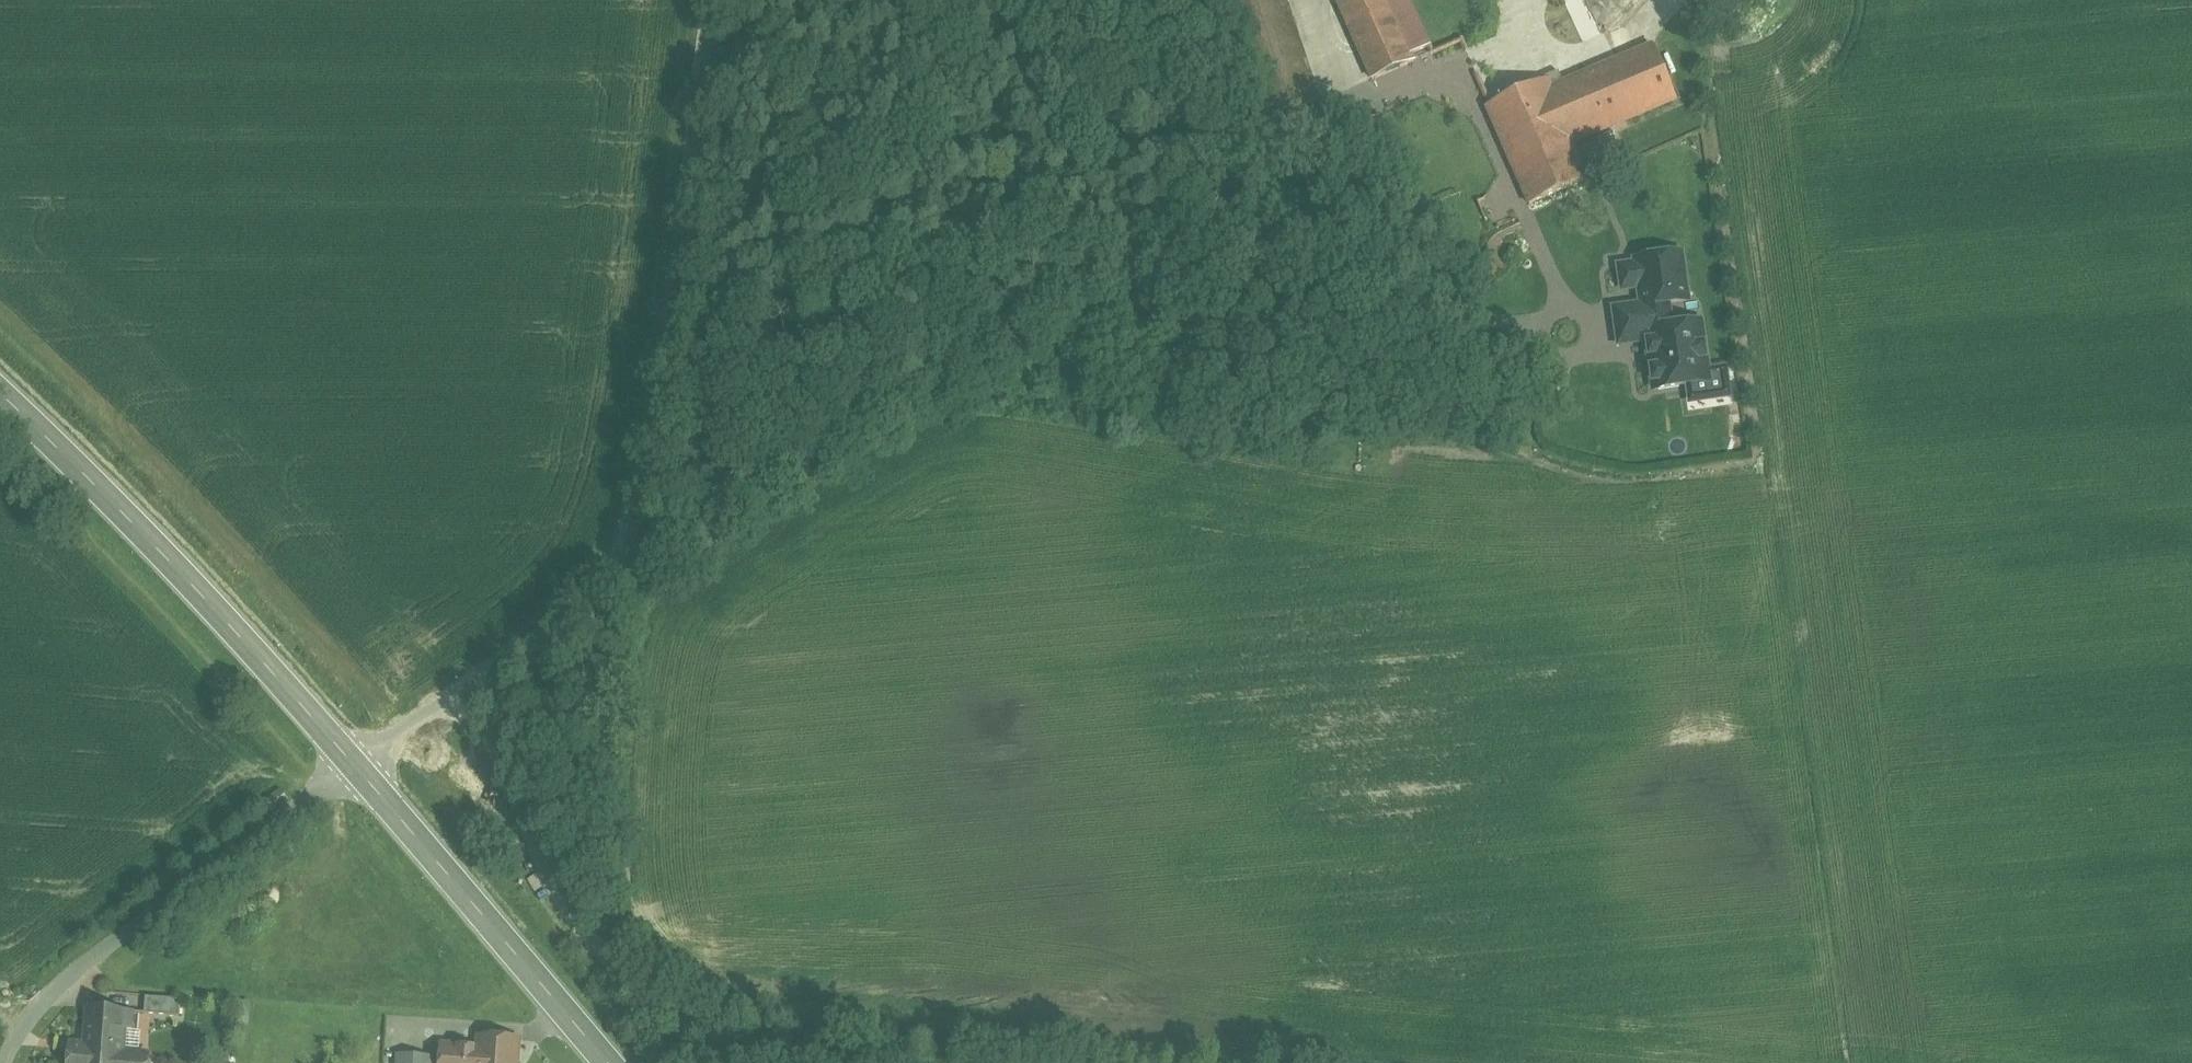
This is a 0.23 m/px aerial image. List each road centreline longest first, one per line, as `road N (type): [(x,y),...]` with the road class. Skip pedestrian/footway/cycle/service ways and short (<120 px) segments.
road 1 (unclassified): [(713,0),(682,260),(624,558),(605,588),(462,692)]
road 2 (secondary): [(0,390),(354,765)]
road 3 (unclassified): [(462,692),(491,739),(557,895),(591,943),(653,1005),(705,1036),(781,1062)]
road 4 (unclassified): [(354,765),(77,973),(9,1062)]
road 5 (secondary): [(354,765),(608,1062)]
road 6 (unclassified): [(462,692),(354,765)]

